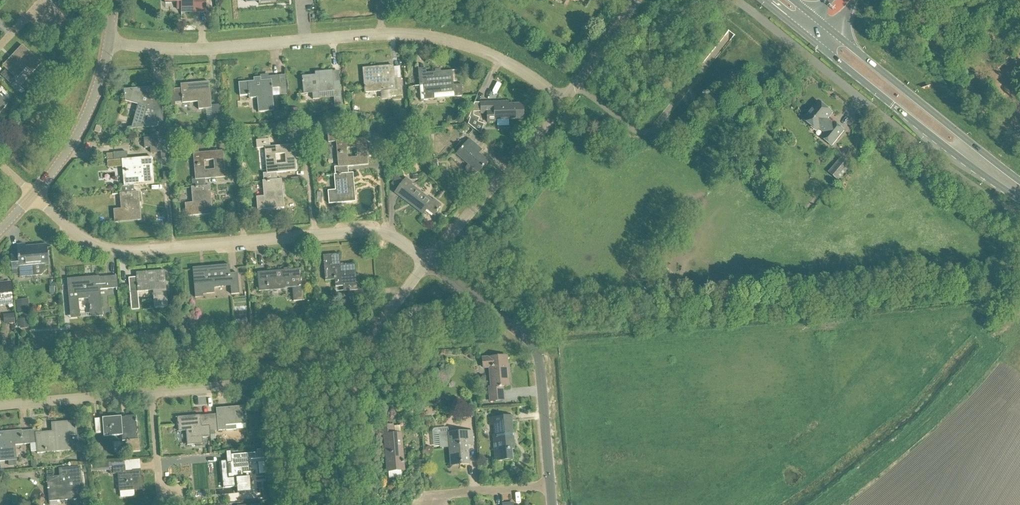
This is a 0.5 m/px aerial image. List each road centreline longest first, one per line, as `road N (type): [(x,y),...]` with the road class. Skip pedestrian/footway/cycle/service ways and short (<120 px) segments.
road 1 (residential): [(565,102),(504,62),(410,34),(189,49),(108,43)]
road 2 (residential): [(428,263),(376,231),(109,249),(33,195)]
road 3 (residential): [(734,0),(1019,217)]
road 4 (residential): [(428,263),(380,324),(317,368),(272,381),(152,393)]
road 5 (unclassified): [(550,485),(535,351),(428,263)]
road 6 (secondary): [(809,38),(1019,202)]
road 7 (secondary): [(1019,181),(832,32)]
road 8 (unclassified): [(565,102),(428,263)]
road 9 (unclassified): [(108,43),(80,130),(33,195)]
road 10 (residential): [(152,393),(0,406)]
road 11 (residential): [(550,485),(421,499)]
road 12 (unclassified): [(636,0),(565,102)]

